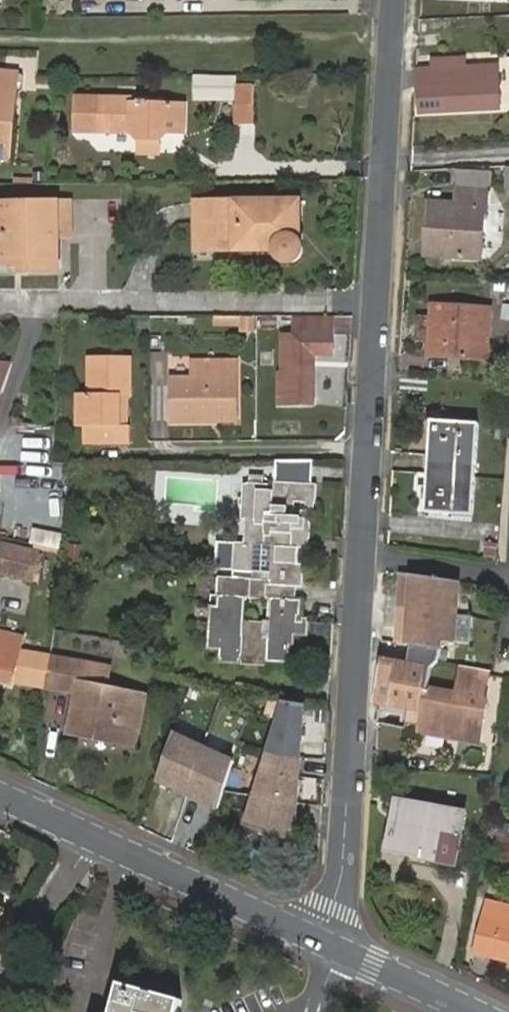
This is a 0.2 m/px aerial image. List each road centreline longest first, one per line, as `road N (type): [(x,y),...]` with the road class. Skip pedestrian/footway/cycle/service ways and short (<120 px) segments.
road 1 (residential): [(394,0),(336,945)]
road 2 (tertiary): [(336,945),(94,836)]
road 3 (residential): [(0,986),(94,836)]
road 4 (tertiary): [(473,1011),(336,945)]

